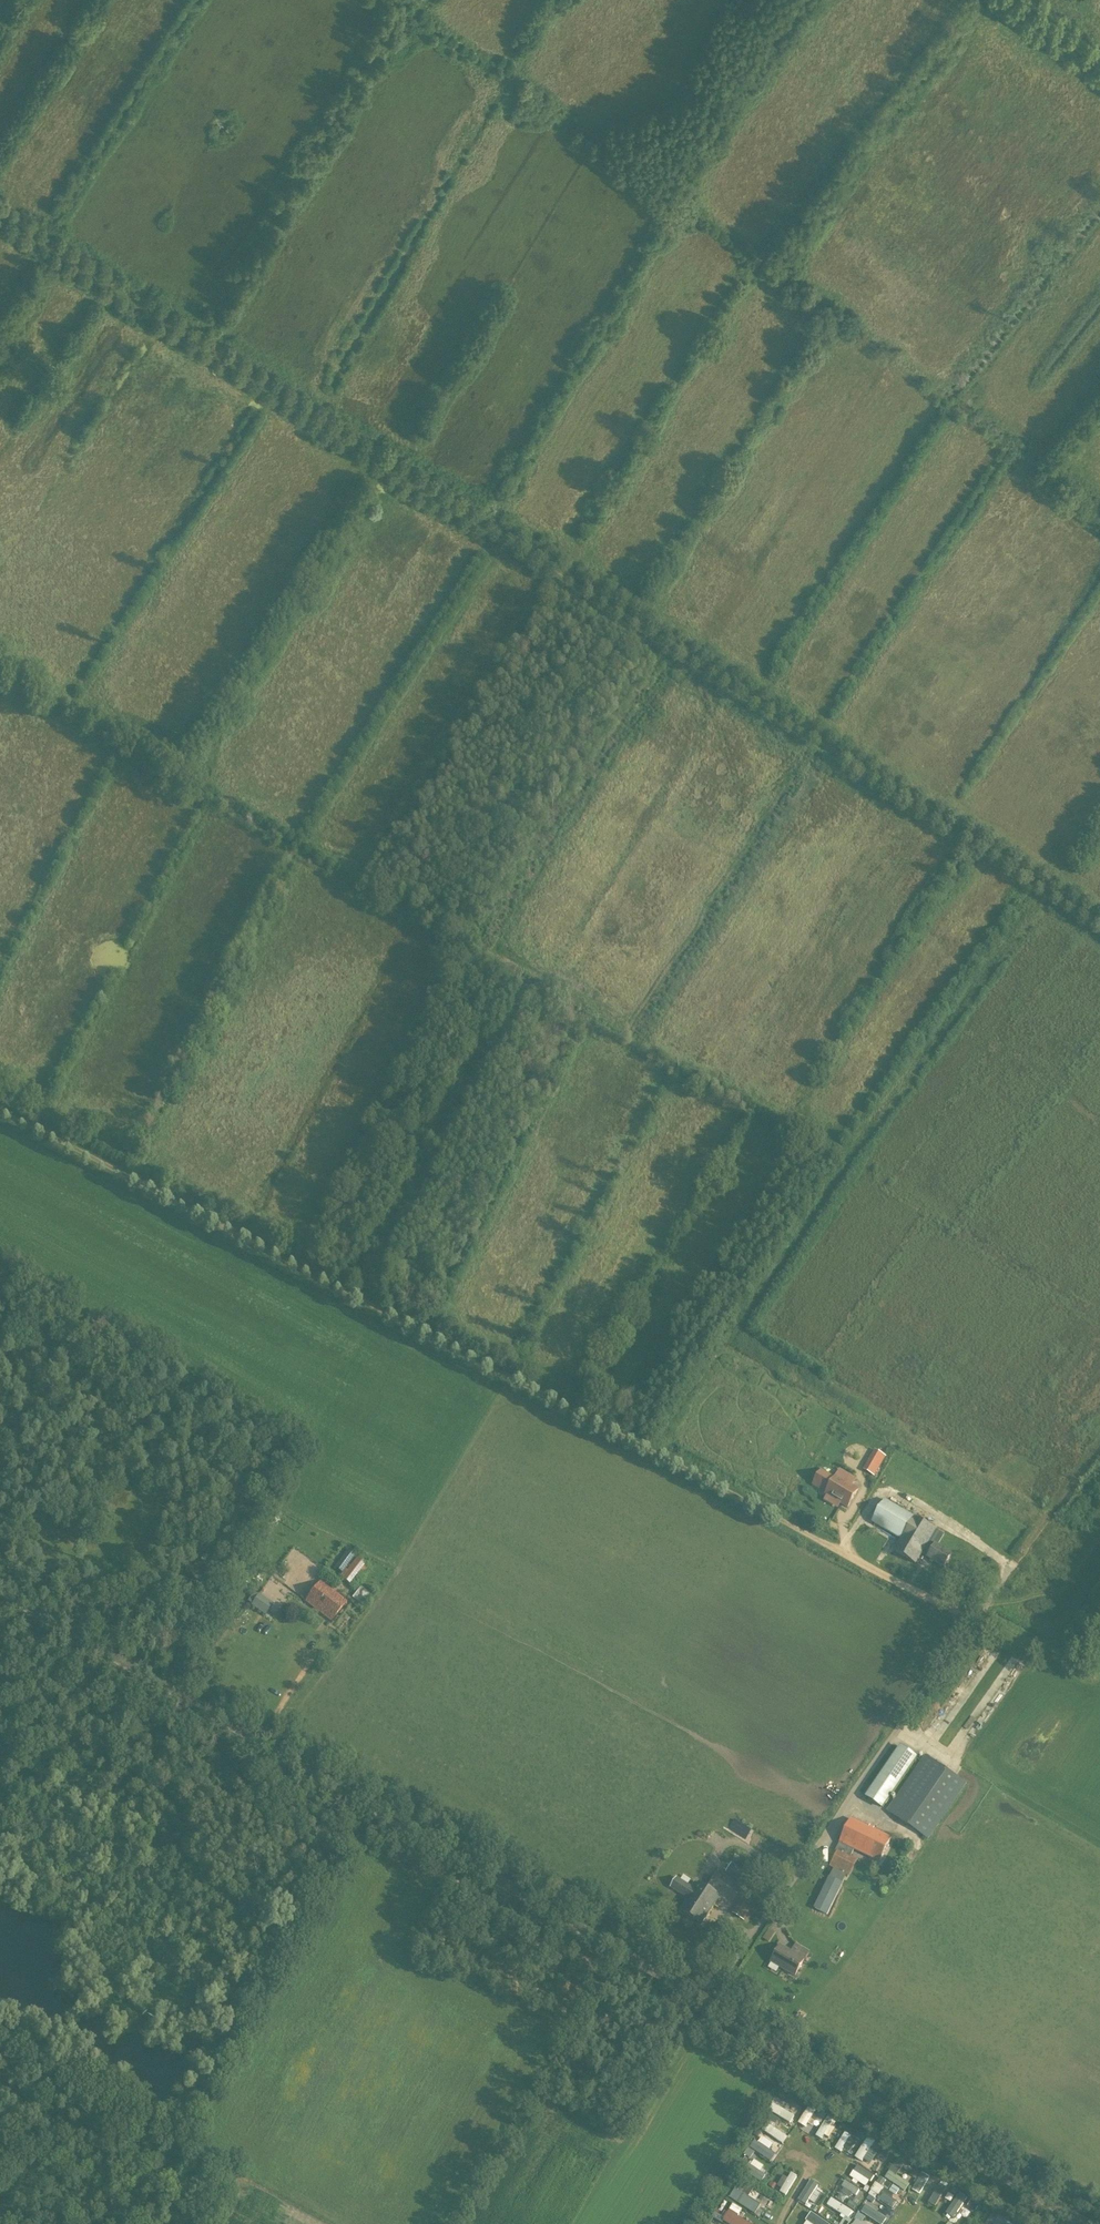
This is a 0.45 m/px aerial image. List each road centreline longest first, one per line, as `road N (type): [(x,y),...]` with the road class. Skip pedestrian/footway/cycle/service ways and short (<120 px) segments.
road 1 (track): [(0,212),(1099,922)]
road 2 (track): [(972,1622),(538,1386),(0,1110)]
road 3 (unclassified): [(689,1991),(0,1591)]
road 4 (unclassified): [(723,1977),(1006,1569)]
road 5 (unclassified): [(1085,2223),(724,2011)]

